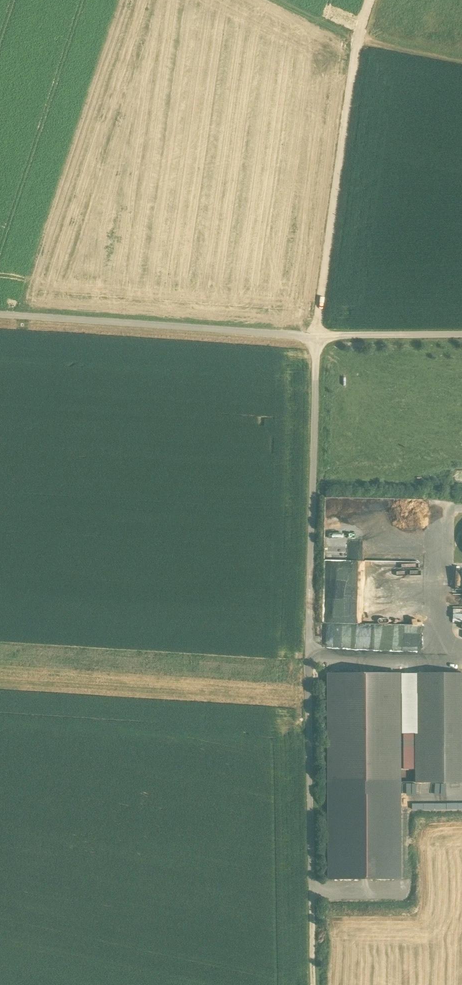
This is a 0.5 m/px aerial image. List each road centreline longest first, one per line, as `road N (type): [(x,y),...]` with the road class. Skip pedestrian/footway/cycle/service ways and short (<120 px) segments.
road 1 (track): [(313,984),(306,675),(316,337),(360,48),(377,0)]
road 2 (track): [(0,322),(461,339)]
road 3 (track): [(461,69),(360,48),(265,0)]

